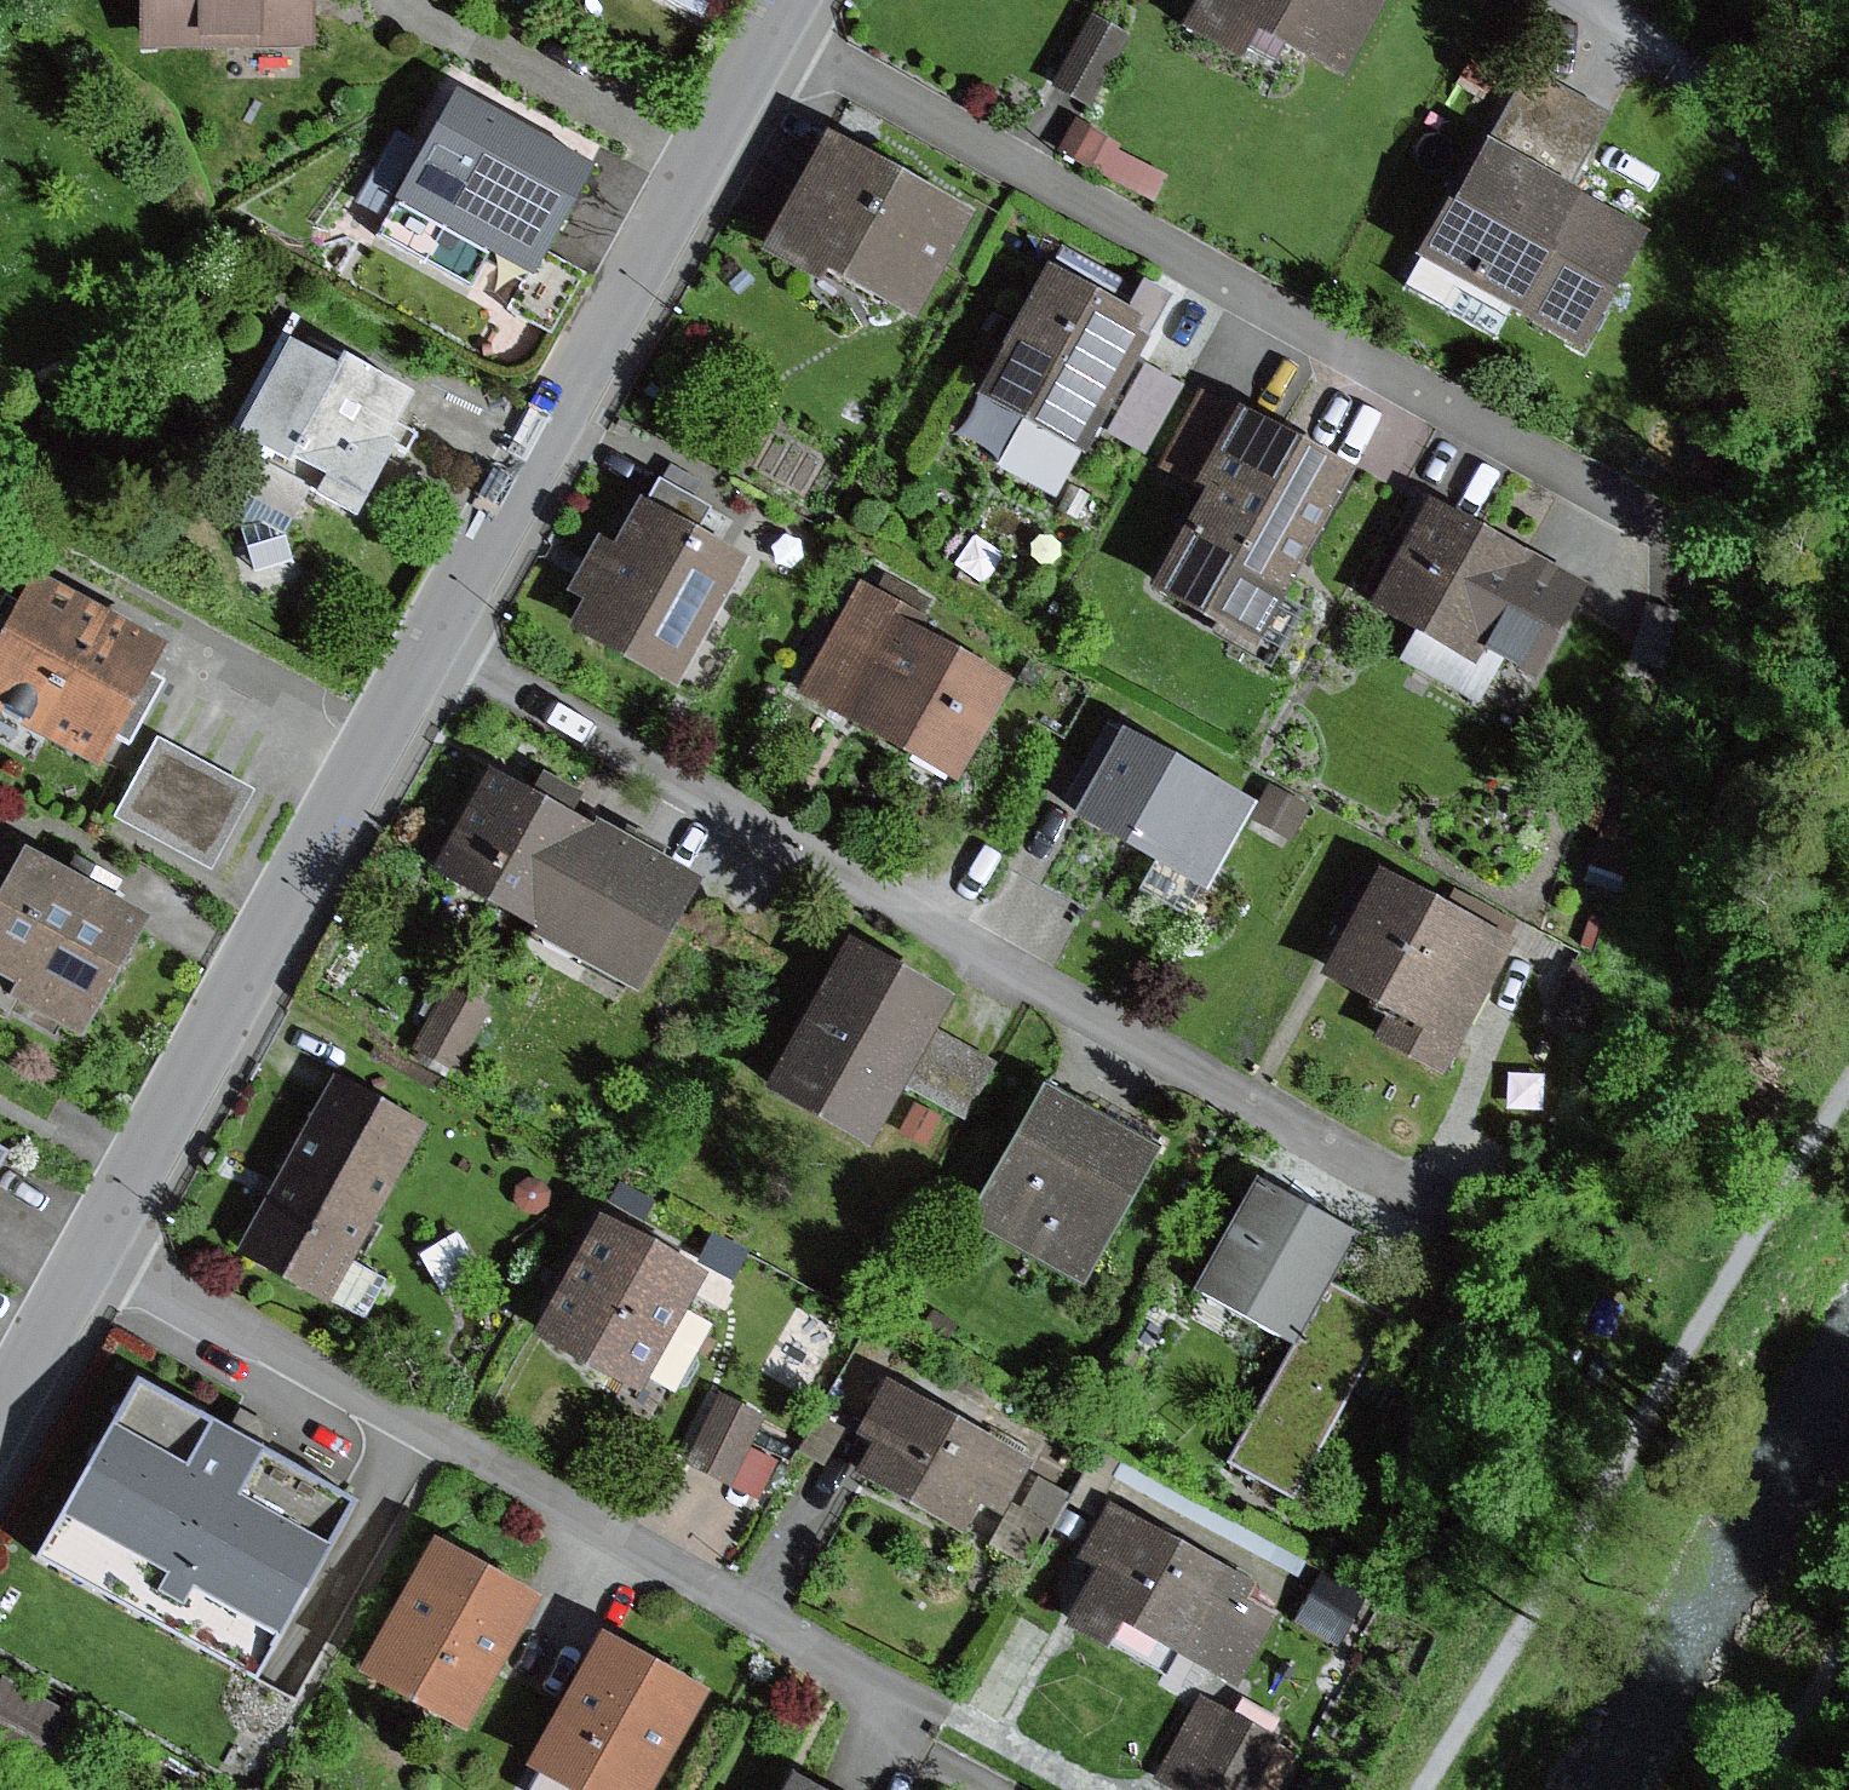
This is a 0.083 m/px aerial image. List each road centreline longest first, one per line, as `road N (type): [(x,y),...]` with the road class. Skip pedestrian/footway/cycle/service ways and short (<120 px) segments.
road 1 (residential): [(1466,1223),(429,637)]
road 2 (residential): [(769,30),(1680,537)]
road 3 (residential): [(88,1243),(811,1641)]
road 4 (residential): [(429,637),(769,30)]
road 5 (residential): [(88,1243),(429,637)]
road 6 (residential): [(0,1399),(88,1243)]

